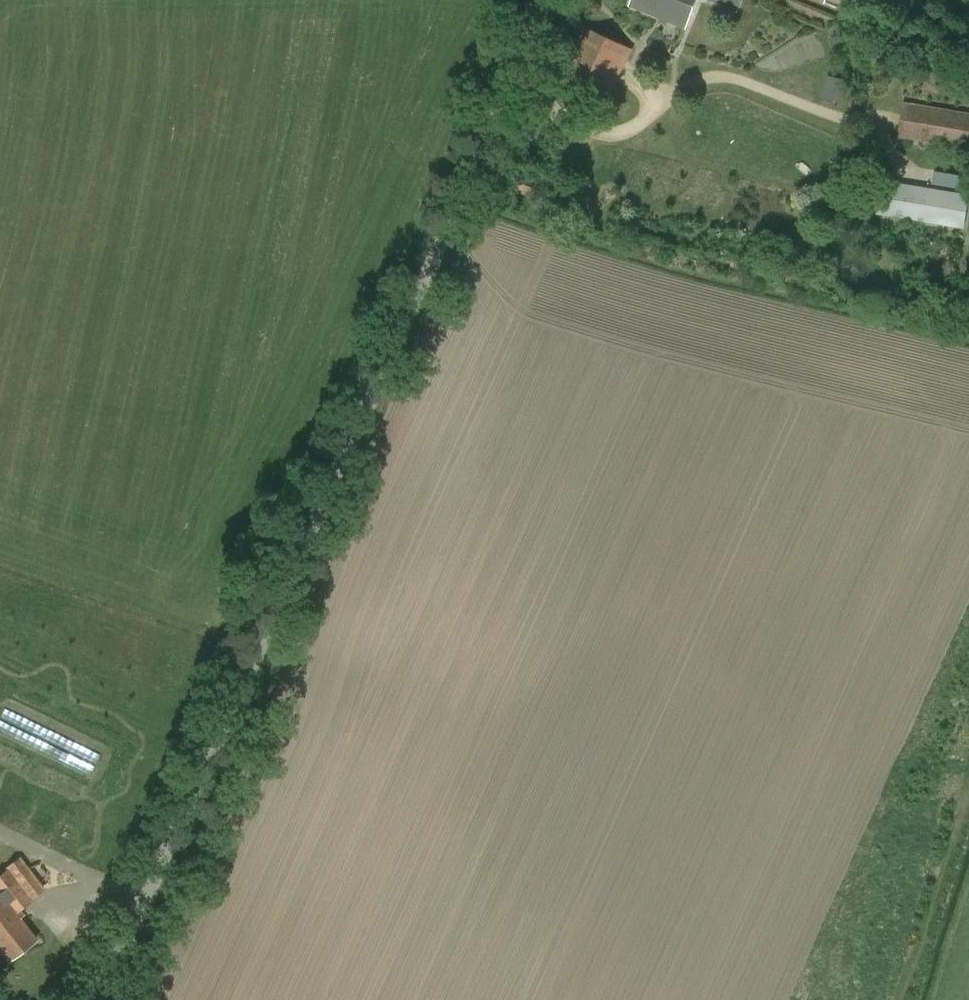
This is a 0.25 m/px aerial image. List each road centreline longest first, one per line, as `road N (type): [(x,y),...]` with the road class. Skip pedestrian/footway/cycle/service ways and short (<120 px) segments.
road 1 (unclassified): [(92,999),(440,243),(564,0)]

